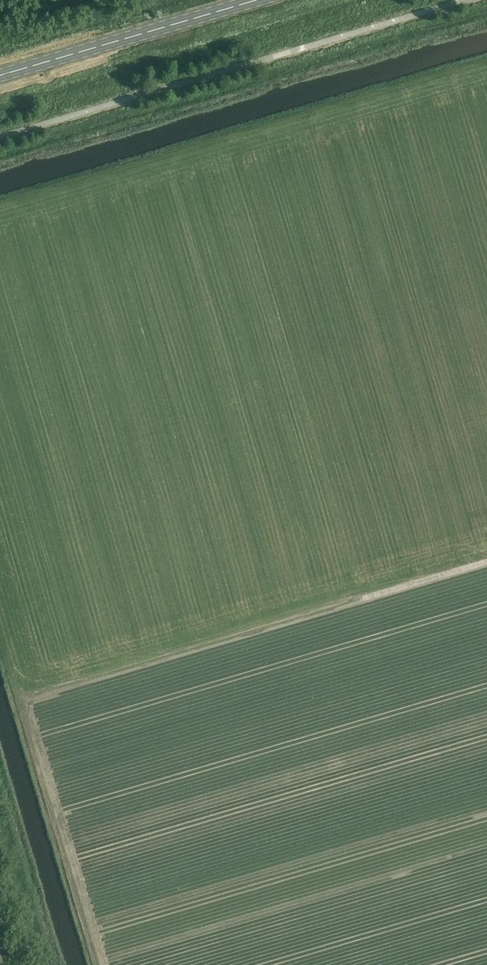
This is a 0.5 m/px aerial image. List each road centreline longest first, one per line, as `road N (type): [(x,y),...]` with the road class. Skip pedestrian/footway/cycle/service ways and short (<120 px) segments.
road 1 (secondary): [(0,76),(249,0)]

